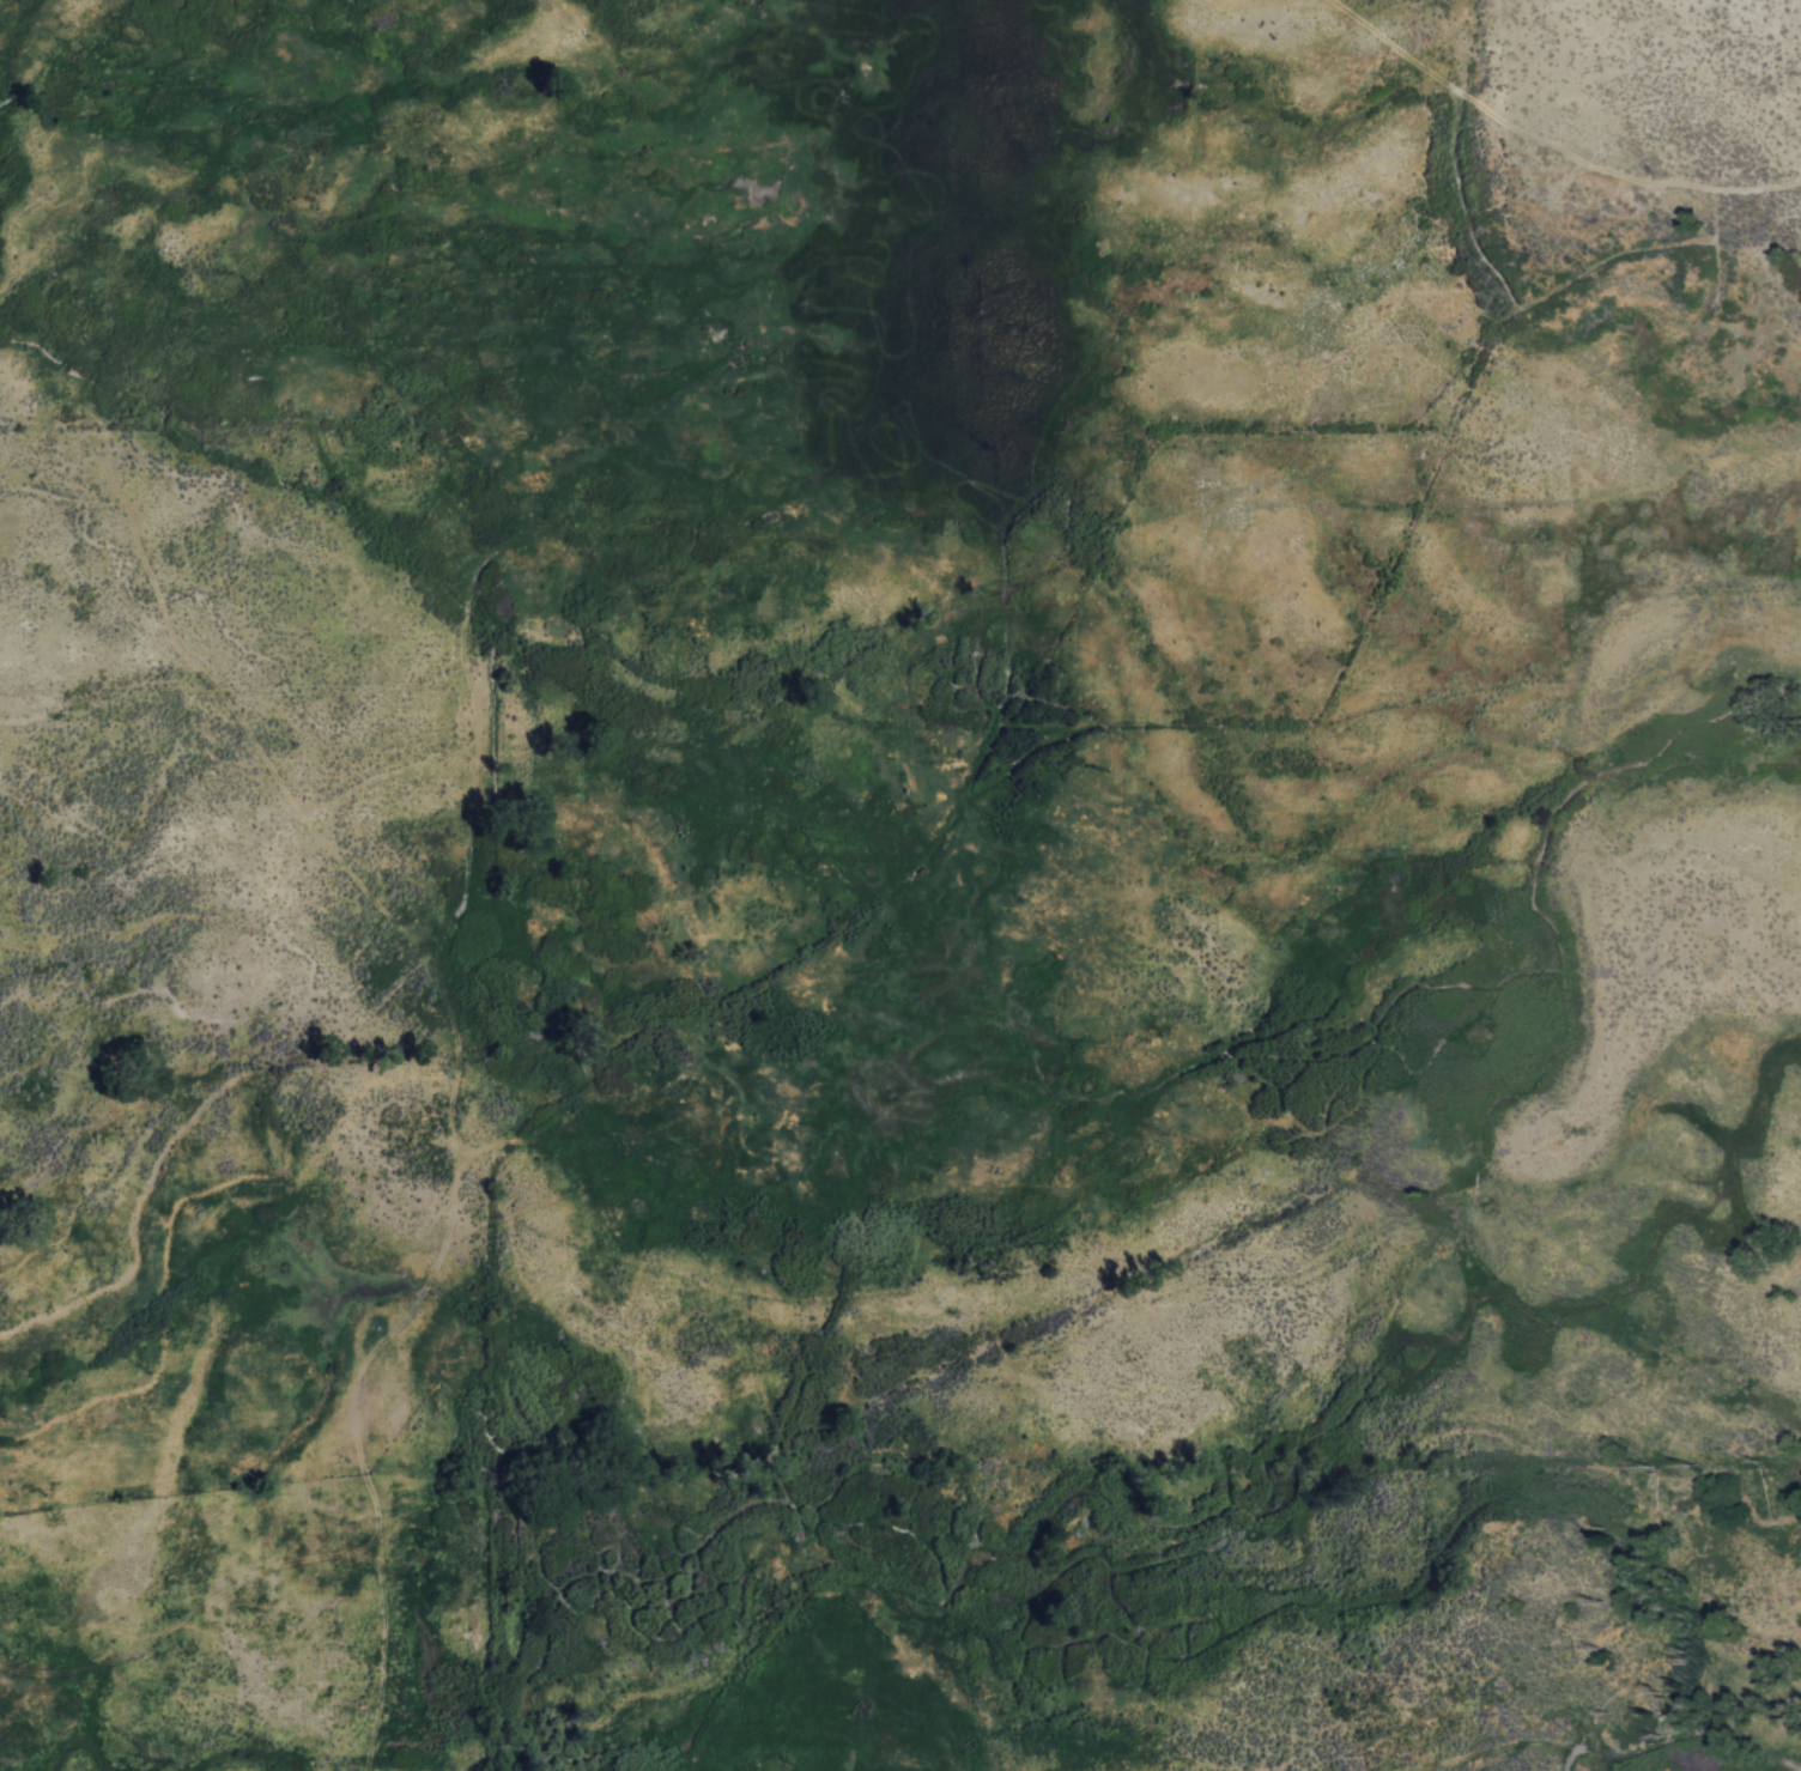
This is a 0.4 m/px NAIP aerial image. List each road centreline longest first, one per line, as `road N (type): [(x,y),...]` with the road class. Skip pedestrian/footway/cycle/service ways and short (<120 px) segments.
road 1 (track): [(1800,179),(1726,188),(1591,158),(1443,73),(1340,0)]

